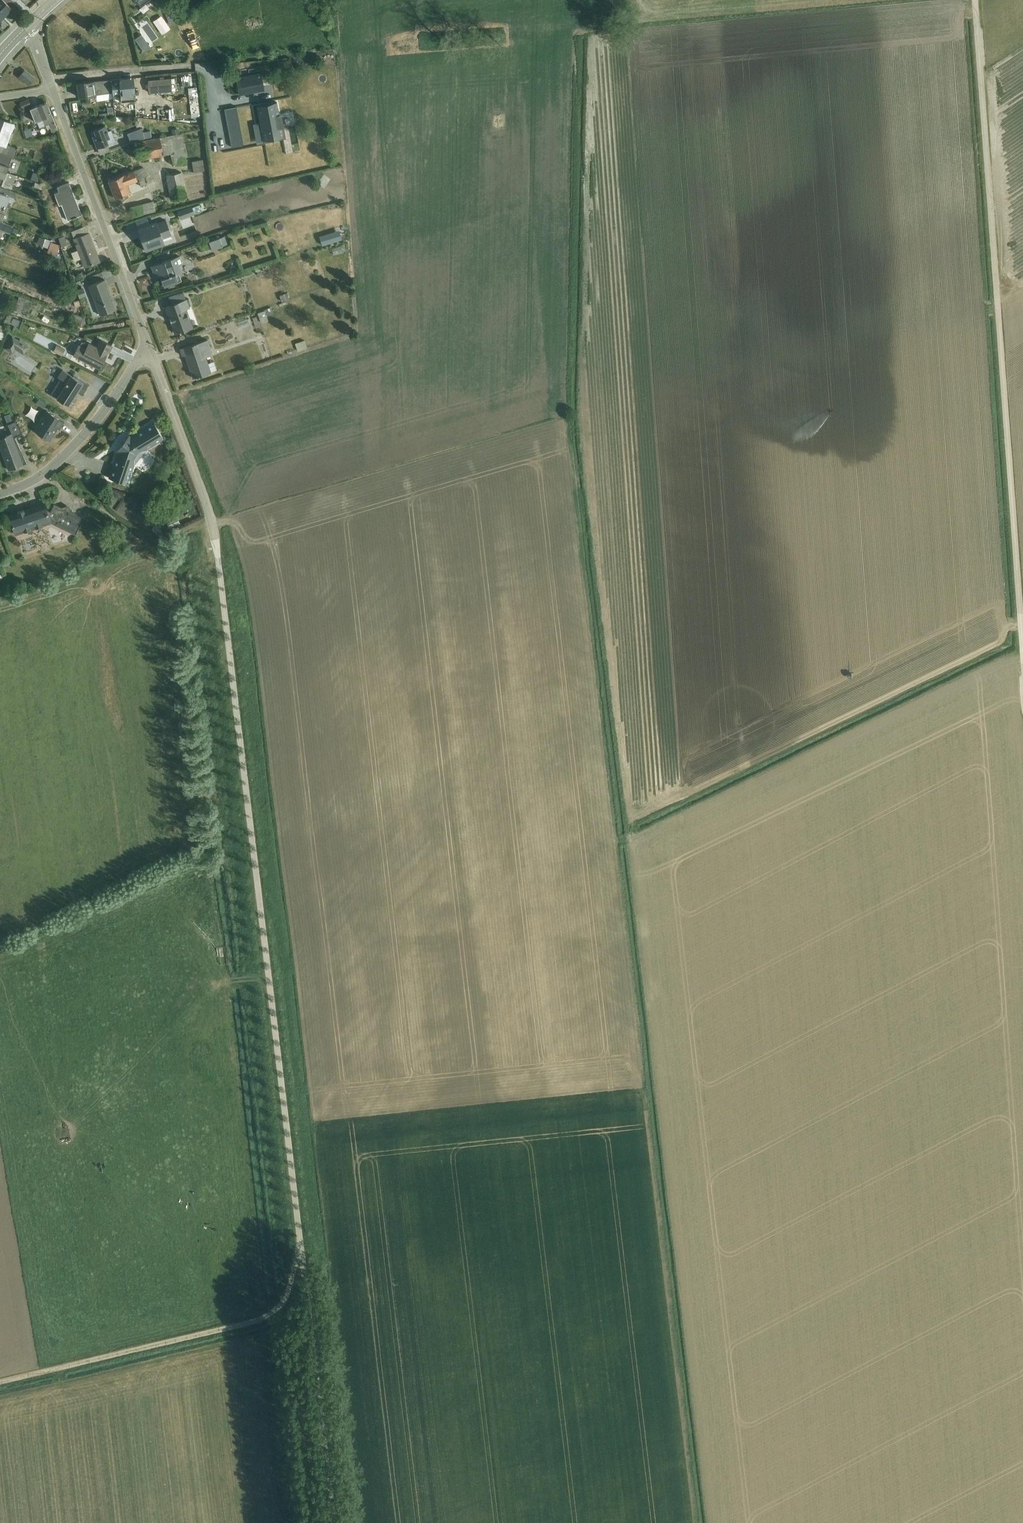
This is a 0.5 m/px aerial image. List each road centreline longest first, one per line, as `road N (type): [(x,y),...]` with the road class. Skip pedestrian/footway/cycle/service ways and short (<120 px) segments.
road 1 (unclassified): [(1022,639),(975,0)]
road 2 (track): [(0,945),(215,854),(248,806)]
road 3 (residential): [(149,351),(53,90)]
road 4 (residential): [(0,493),(58,461),(149,351)]
road 5 (unclassified): [(149,351),(214,531)]
road 6 (residential): [(205,70),(67,75),(51,85)]

